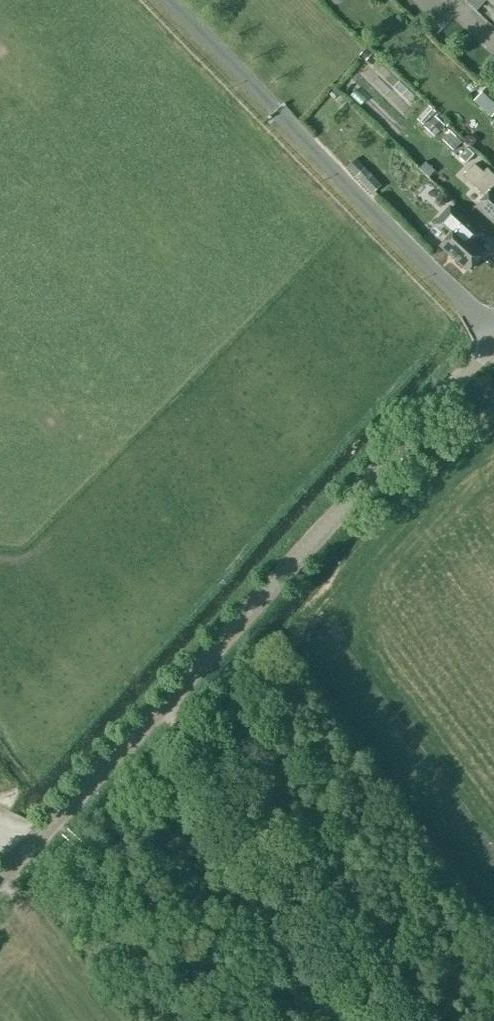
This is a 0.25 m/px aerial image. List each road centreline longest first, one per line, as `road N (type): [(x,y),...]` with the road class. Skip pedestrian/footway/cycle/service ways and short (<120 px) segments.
road 1 (tertiary): [(0,872),(493,344)]
road 2 (track): [(205,766),(234,768),(418,1020)]
road 3 (track): [(389,1020),(205,766)]

